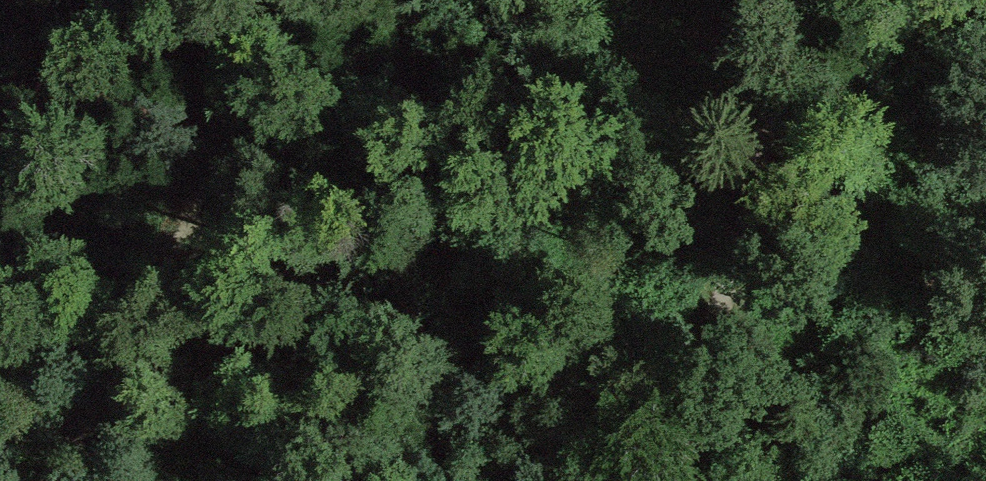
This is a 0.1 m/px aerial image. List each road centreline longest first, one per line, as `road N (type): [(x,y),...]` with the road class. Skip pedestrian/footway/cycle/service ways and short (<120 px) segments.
road 1 (track): [(148,325),(713,102),(778,108)]
road 2 (track): [(246,0),(203,182),(148,325),(86,415),(55,480)]
road 3 (track): [(810,0),(674,480)]

